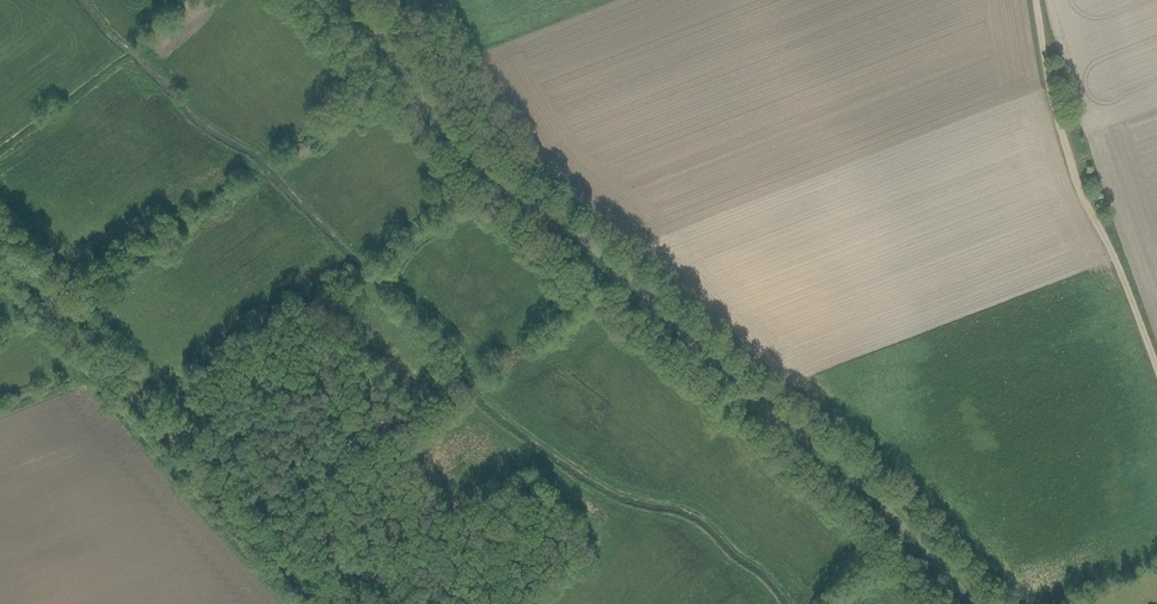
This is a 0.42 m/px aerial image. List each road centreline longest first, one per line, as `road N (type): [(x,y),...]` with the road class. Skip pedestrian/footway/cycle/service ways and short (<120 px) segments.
road 1 (unclassified): [(973,603),(854,476),(768,412),(604,256),(460,140),(350,0)]
road 2 (track): [(314,603),(0,249)]
road 3 (track): [(1156,371),(1069,147),(1036,0)]

